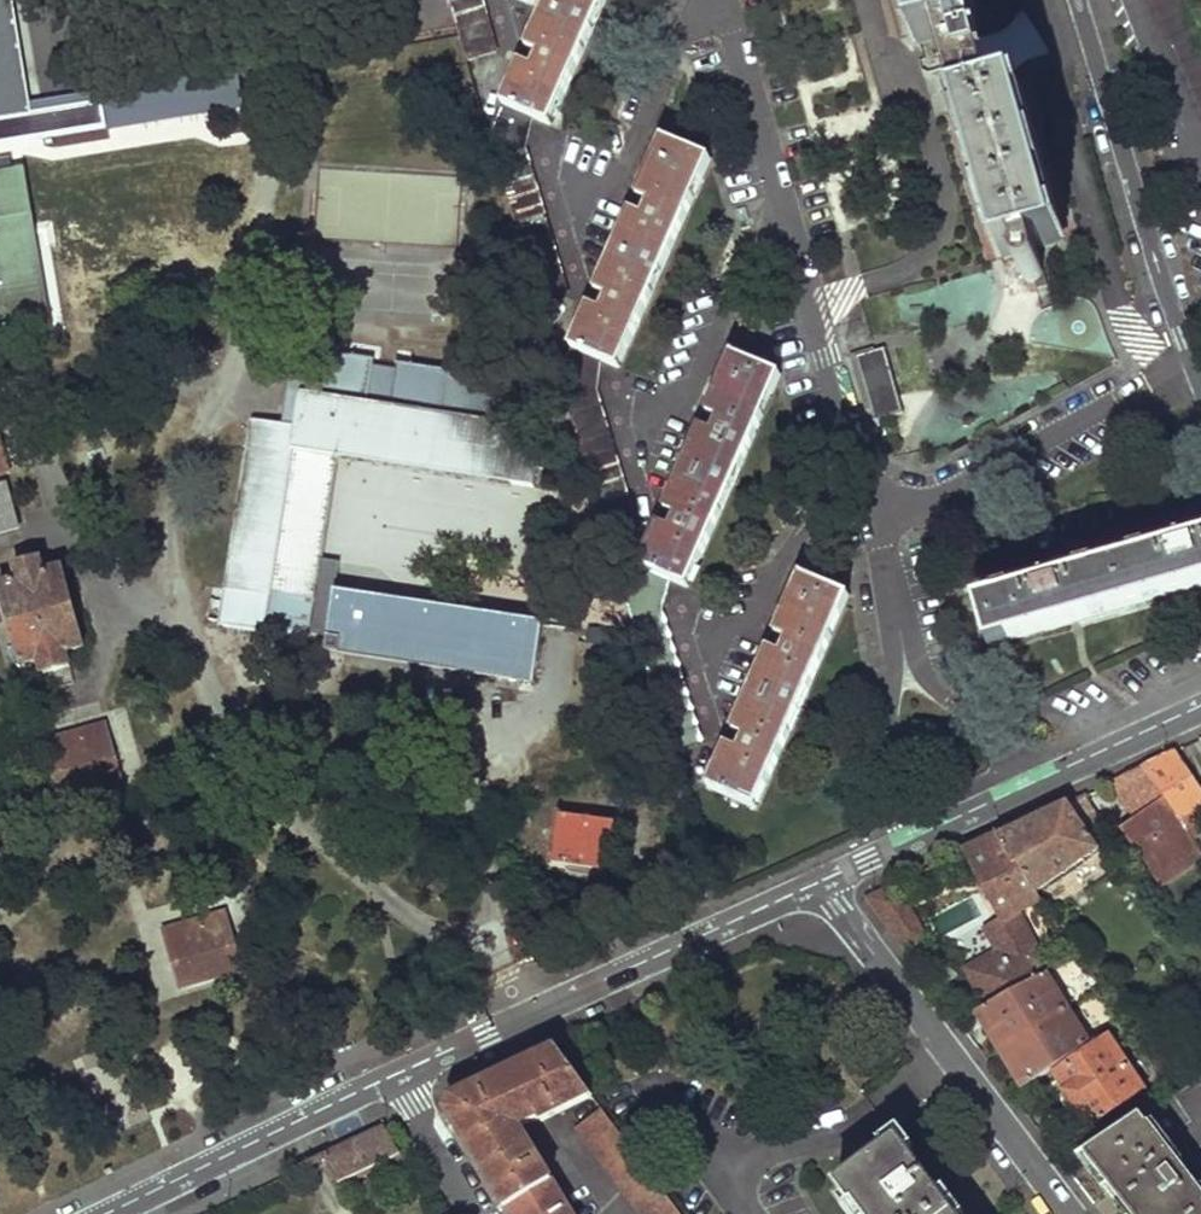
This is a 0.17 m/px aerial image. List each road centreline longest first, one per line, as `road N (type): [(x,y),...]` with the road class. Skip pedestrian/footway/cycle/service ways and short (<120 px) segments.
road 1 (tertiary): [(398,1076),(821,880)]
road 2 (tertiary): [(821,880),(1200,710)]
road 3 (residential): [(821,880),(1068,1213)]
road 4 (residential): [(1188,359),(1077,0)]
road 5 (tertiary): [(112,1213),(398,1076)]
road 6 (residential): [(398,1076),(479,1213)]

